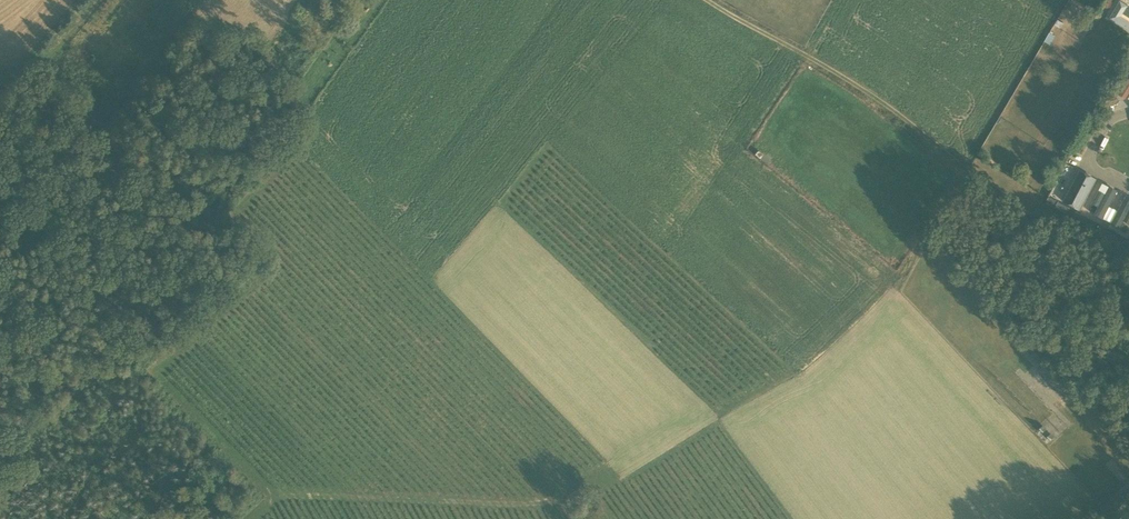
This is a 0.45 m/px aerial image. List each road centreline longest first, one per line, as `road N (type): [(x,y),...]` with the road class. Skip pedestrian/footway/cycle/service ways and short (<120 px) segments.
road 1 (track): [(964,168),(884,309),(845,347),(589,497)]
road 2 (track): [(1128,299),(865,87),(714,0)]
road 3 (track): [(0,98),(89,0)]

